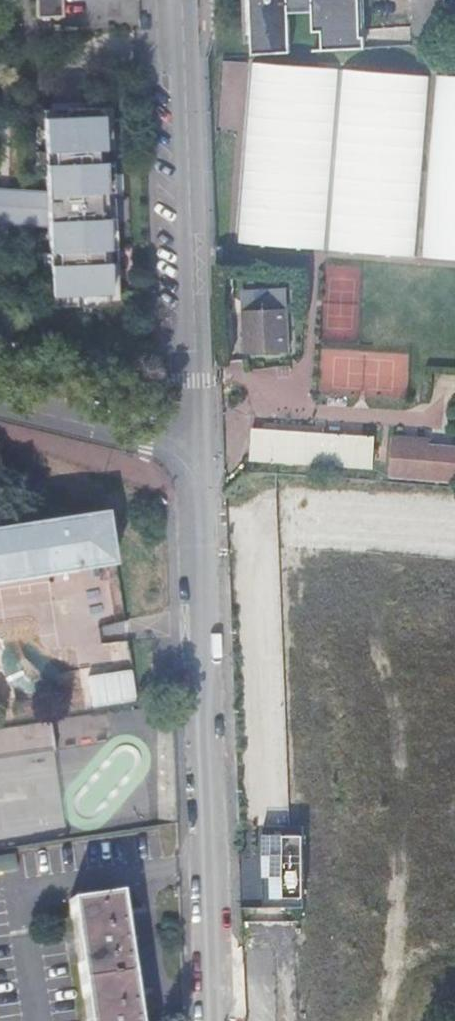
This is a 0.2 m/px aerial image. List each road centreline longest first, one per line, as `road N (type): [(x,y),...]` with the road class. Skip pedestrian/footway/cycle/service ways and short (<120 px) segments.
road 1 (residential): [(212,1020),(195,455)]
road 2 (residential): [(195,455),(180,0)]
road 3 (unclassified): [(0,408),(195,455)]
road 4 (unknown): [(454,535),(288,523)]

